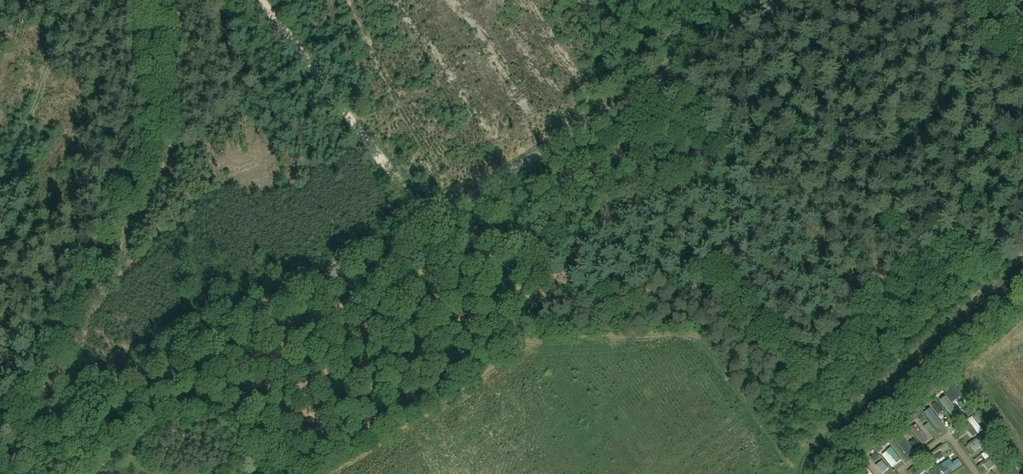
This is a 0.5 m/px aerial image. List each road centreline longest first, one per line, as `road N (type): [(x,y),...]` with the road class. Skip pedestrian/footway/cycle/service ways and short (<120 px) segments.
road 1 (unclassified): [(0,453),(427,222)]
road 2 (unclassified): [(427,222),(780,0)]
road 3 (unclassified): [(258,0),(427,222)]

